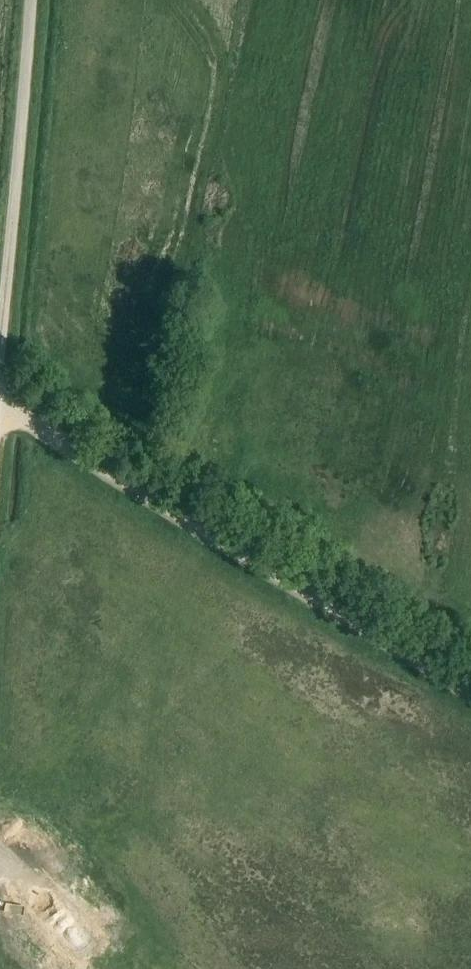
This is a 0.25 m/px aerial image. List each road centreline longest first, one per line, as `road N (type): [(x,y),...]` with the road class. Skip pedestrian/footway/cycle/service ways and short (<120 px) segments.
road 1 (track): [(0,406),(470,693)]
road 2 (track): [(0,362),(29,0)]

